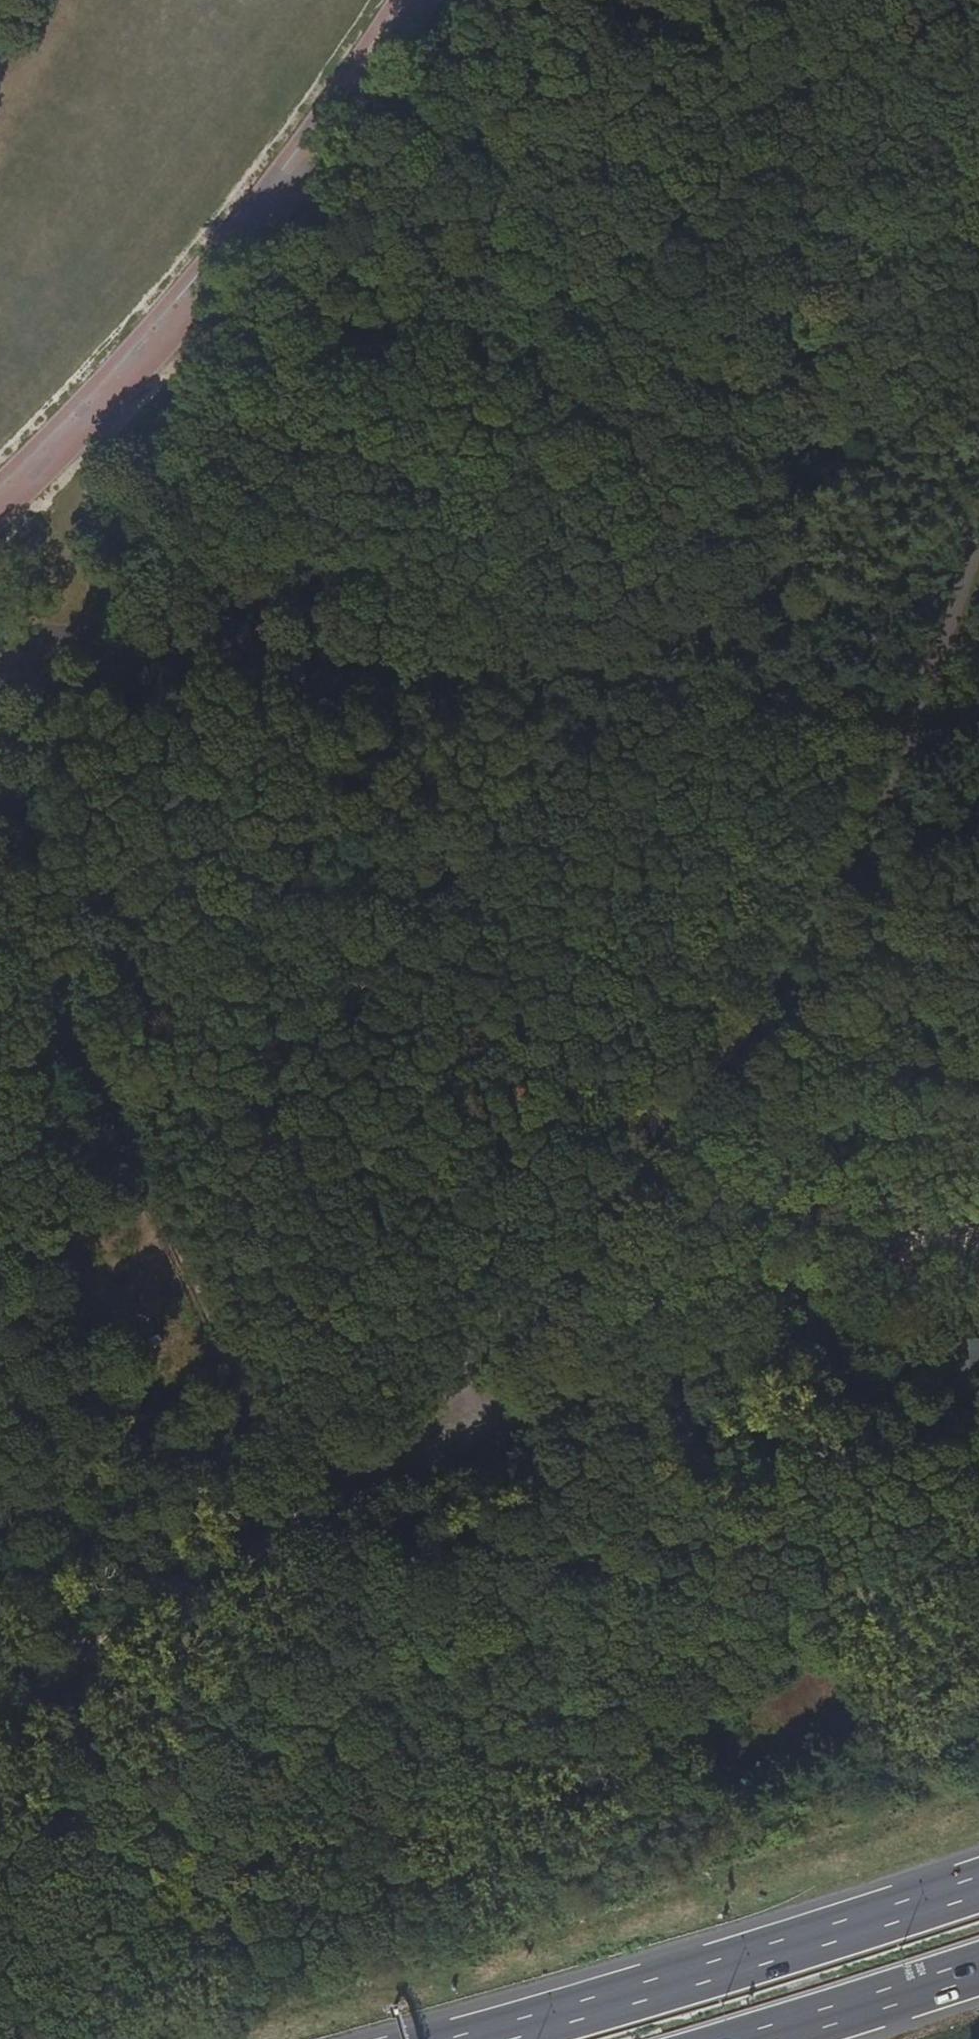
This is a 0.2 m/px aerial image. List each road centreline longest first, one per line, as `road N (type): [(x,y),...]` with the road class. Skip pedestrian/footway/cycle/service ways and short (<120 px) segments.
road 1 (motorway): [(978,1884),(477,2038)]
road 2 (motorway): [(755,2038),(978,1967)]

